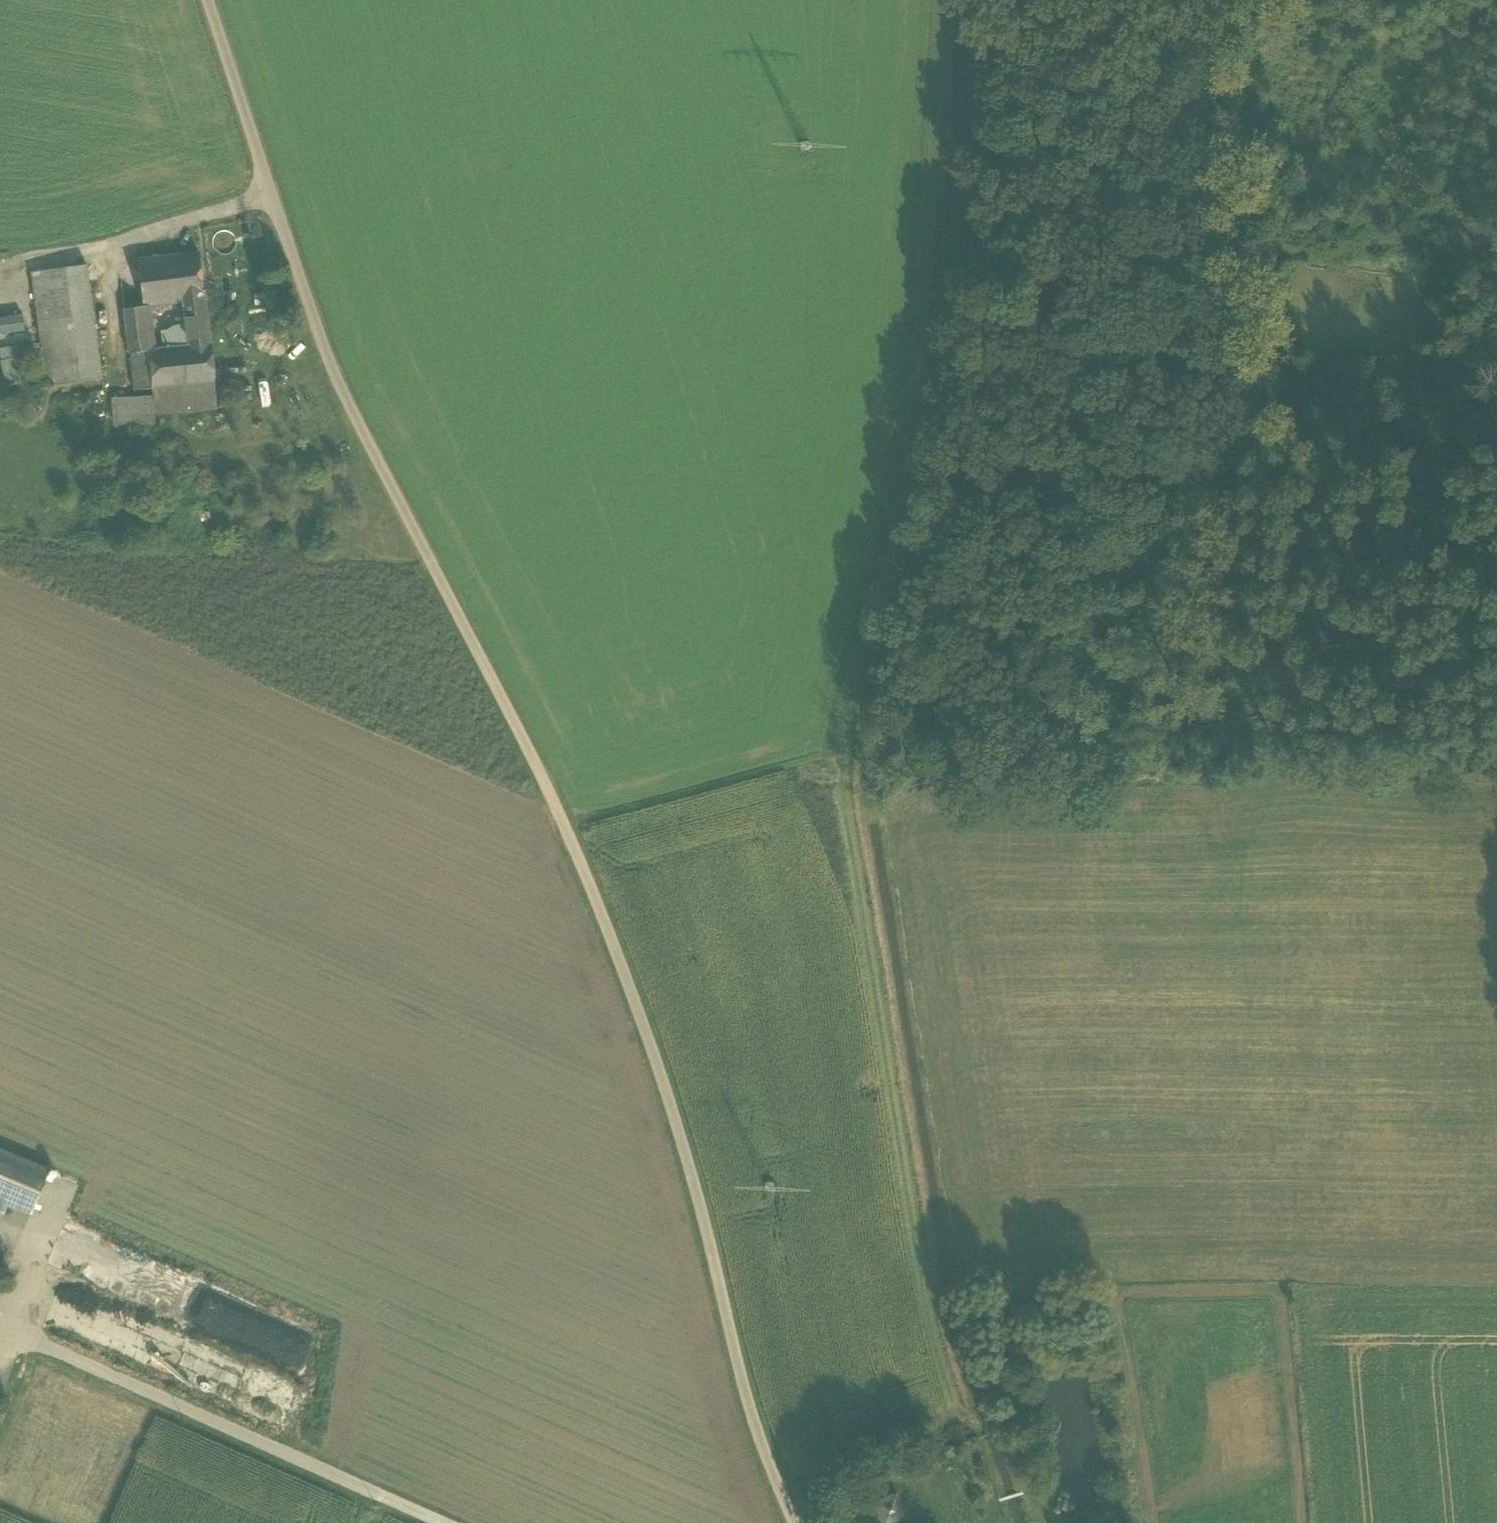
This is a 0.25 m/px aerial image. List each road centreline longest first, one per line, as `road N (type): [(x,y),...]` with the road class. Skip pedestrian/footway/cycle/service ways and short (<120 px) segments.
road 1 (unclassified): [(209,0),(326,344),(564,826),(682,1149),(756,1435),(795,1522)]

